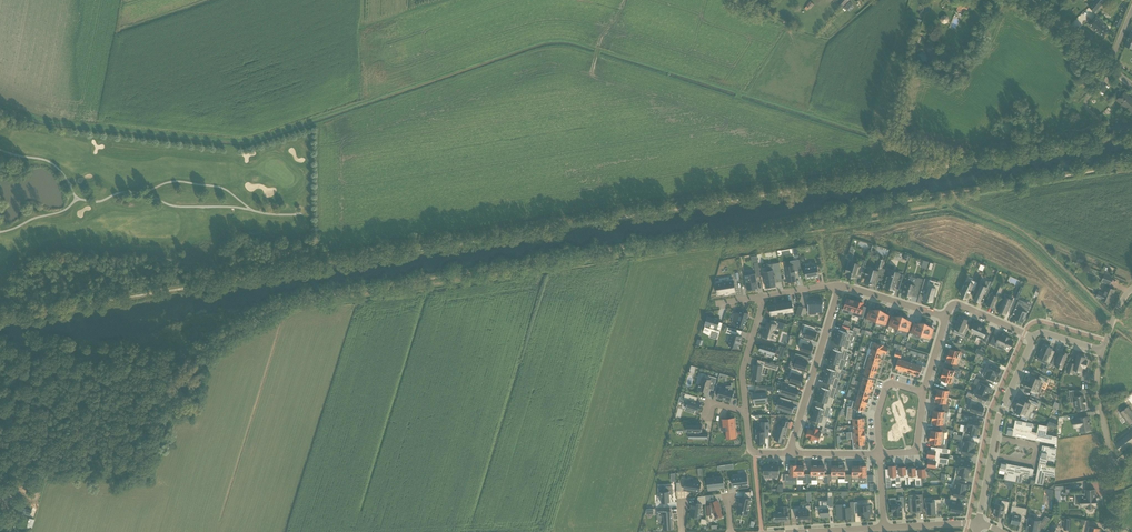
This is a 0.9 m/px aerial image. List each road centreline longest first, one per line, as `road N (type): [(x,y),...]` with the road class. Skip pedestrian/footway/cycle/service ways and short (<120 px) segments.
road 1 (track): [(966,163),(741,93),(737,101)]
road 2 (residential): [(1113,531),(1114,481),(1098,393),(1103,351)]
road 3 (residential): [(841,286),(792,452)]

